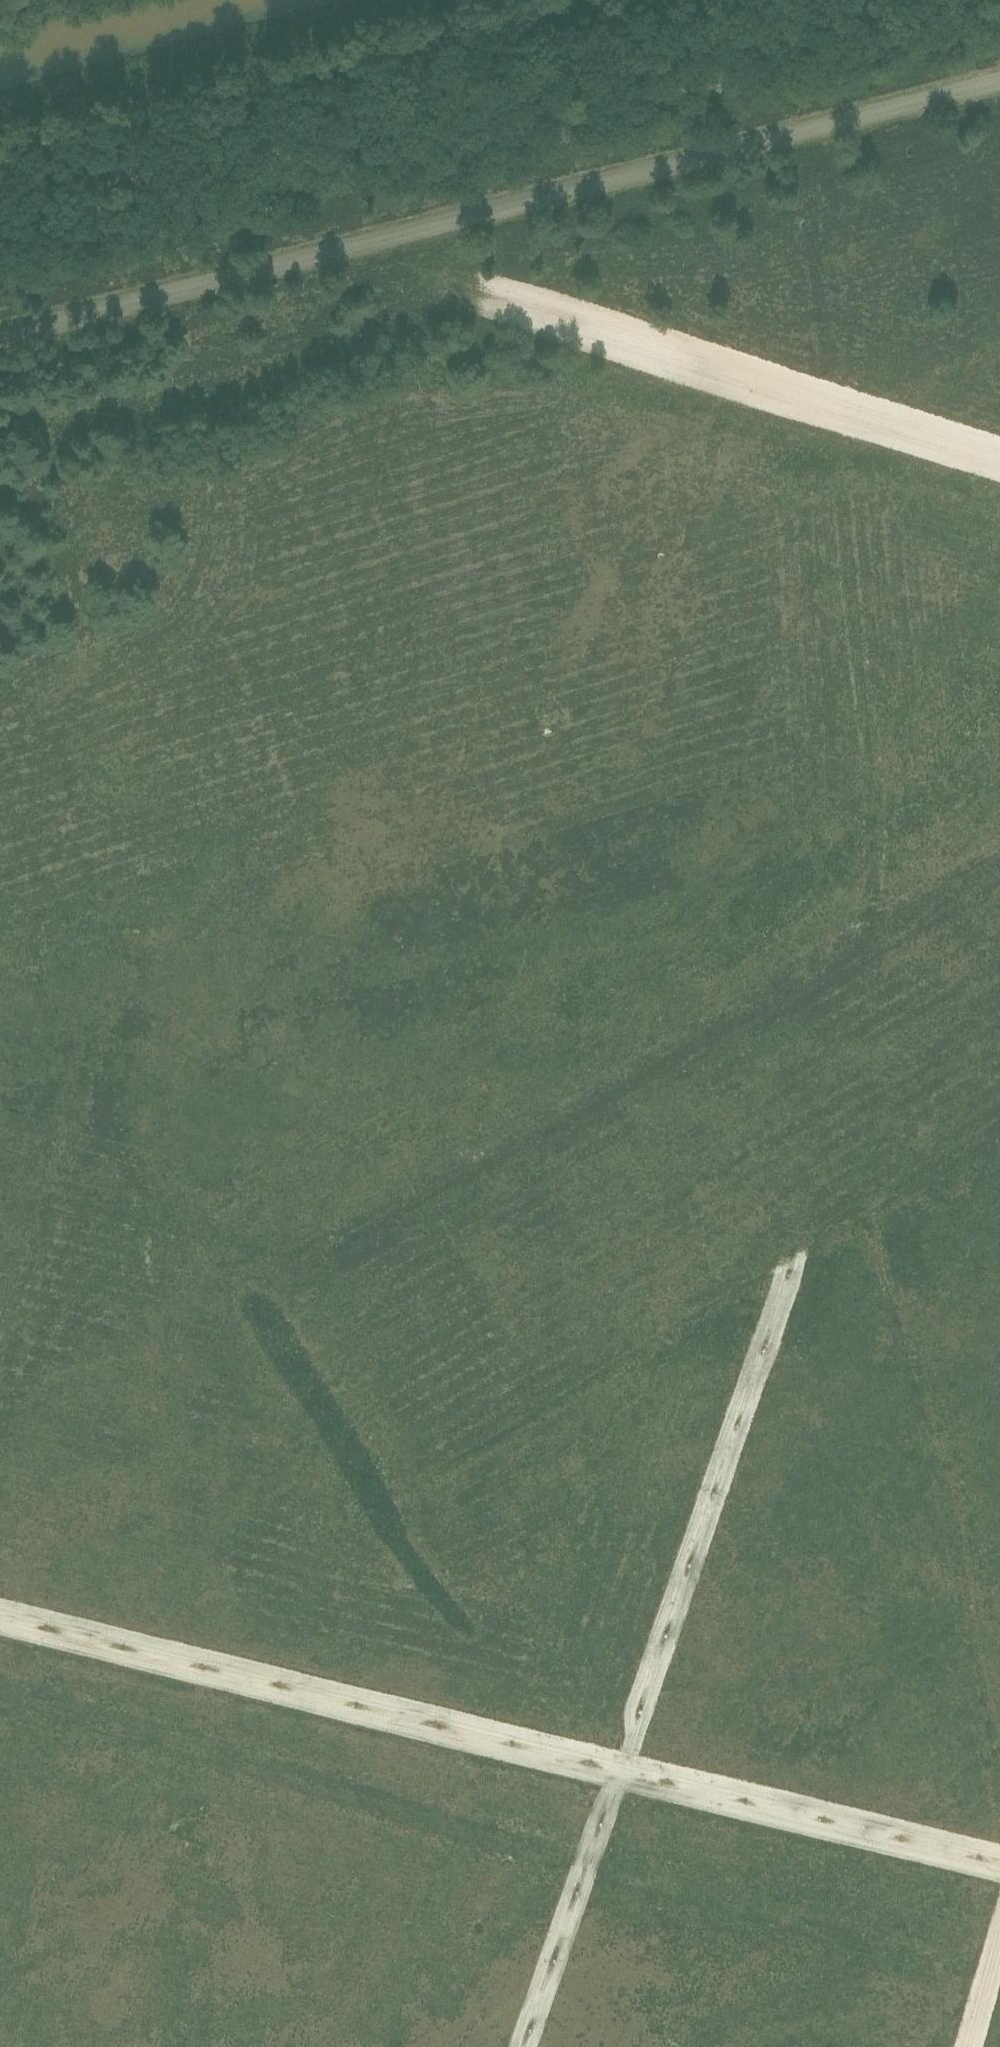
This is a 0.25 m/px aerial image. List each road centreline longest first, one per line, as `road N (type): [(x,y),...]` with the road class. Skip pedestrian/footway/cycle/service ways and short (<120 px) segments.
road 1 (track): [(999,80),(0,325)]

